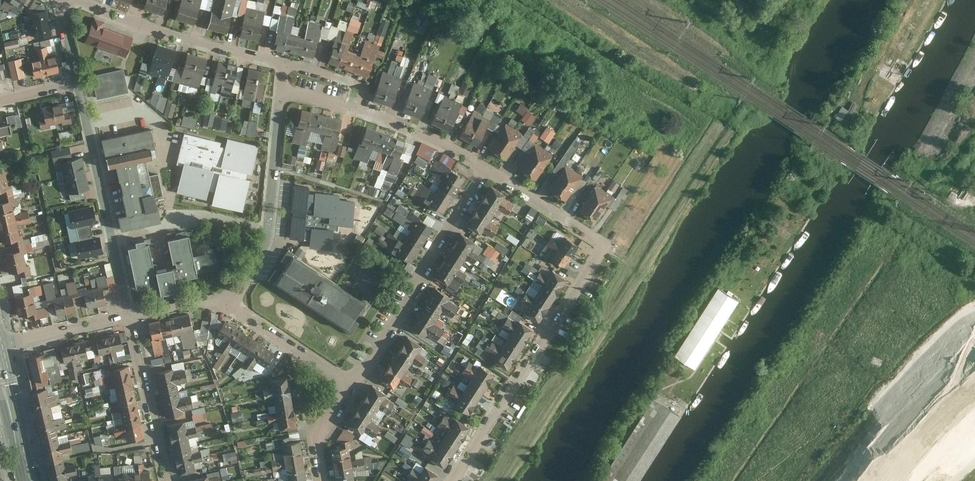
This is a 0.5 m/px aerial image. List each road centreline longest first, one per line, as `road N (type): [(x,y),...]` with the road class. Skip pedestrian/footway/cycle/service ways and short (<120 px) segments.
road 1 (residential): [(452,480),(605,247),(488,171)]
road 2 (residential): [(282,92),(286,66),(150,33),(67,0)]
road 3 (residential): [(352,386),(488,171)]
road 4 (residential): [(79,85),(130,316)]
road 5 (residential): [(228,306),(266,239),(282,92)]
road 6 (residential): [(488,171),(423,137),(282,92)]
road 7 (residential): [(130,316),(167,480)]
road 8 (residential): [(352,386),(228,306)]
road 9 (residential): [(0,348),(130,316)]
road 10 (secondary): [(0,364),(26,480)]

